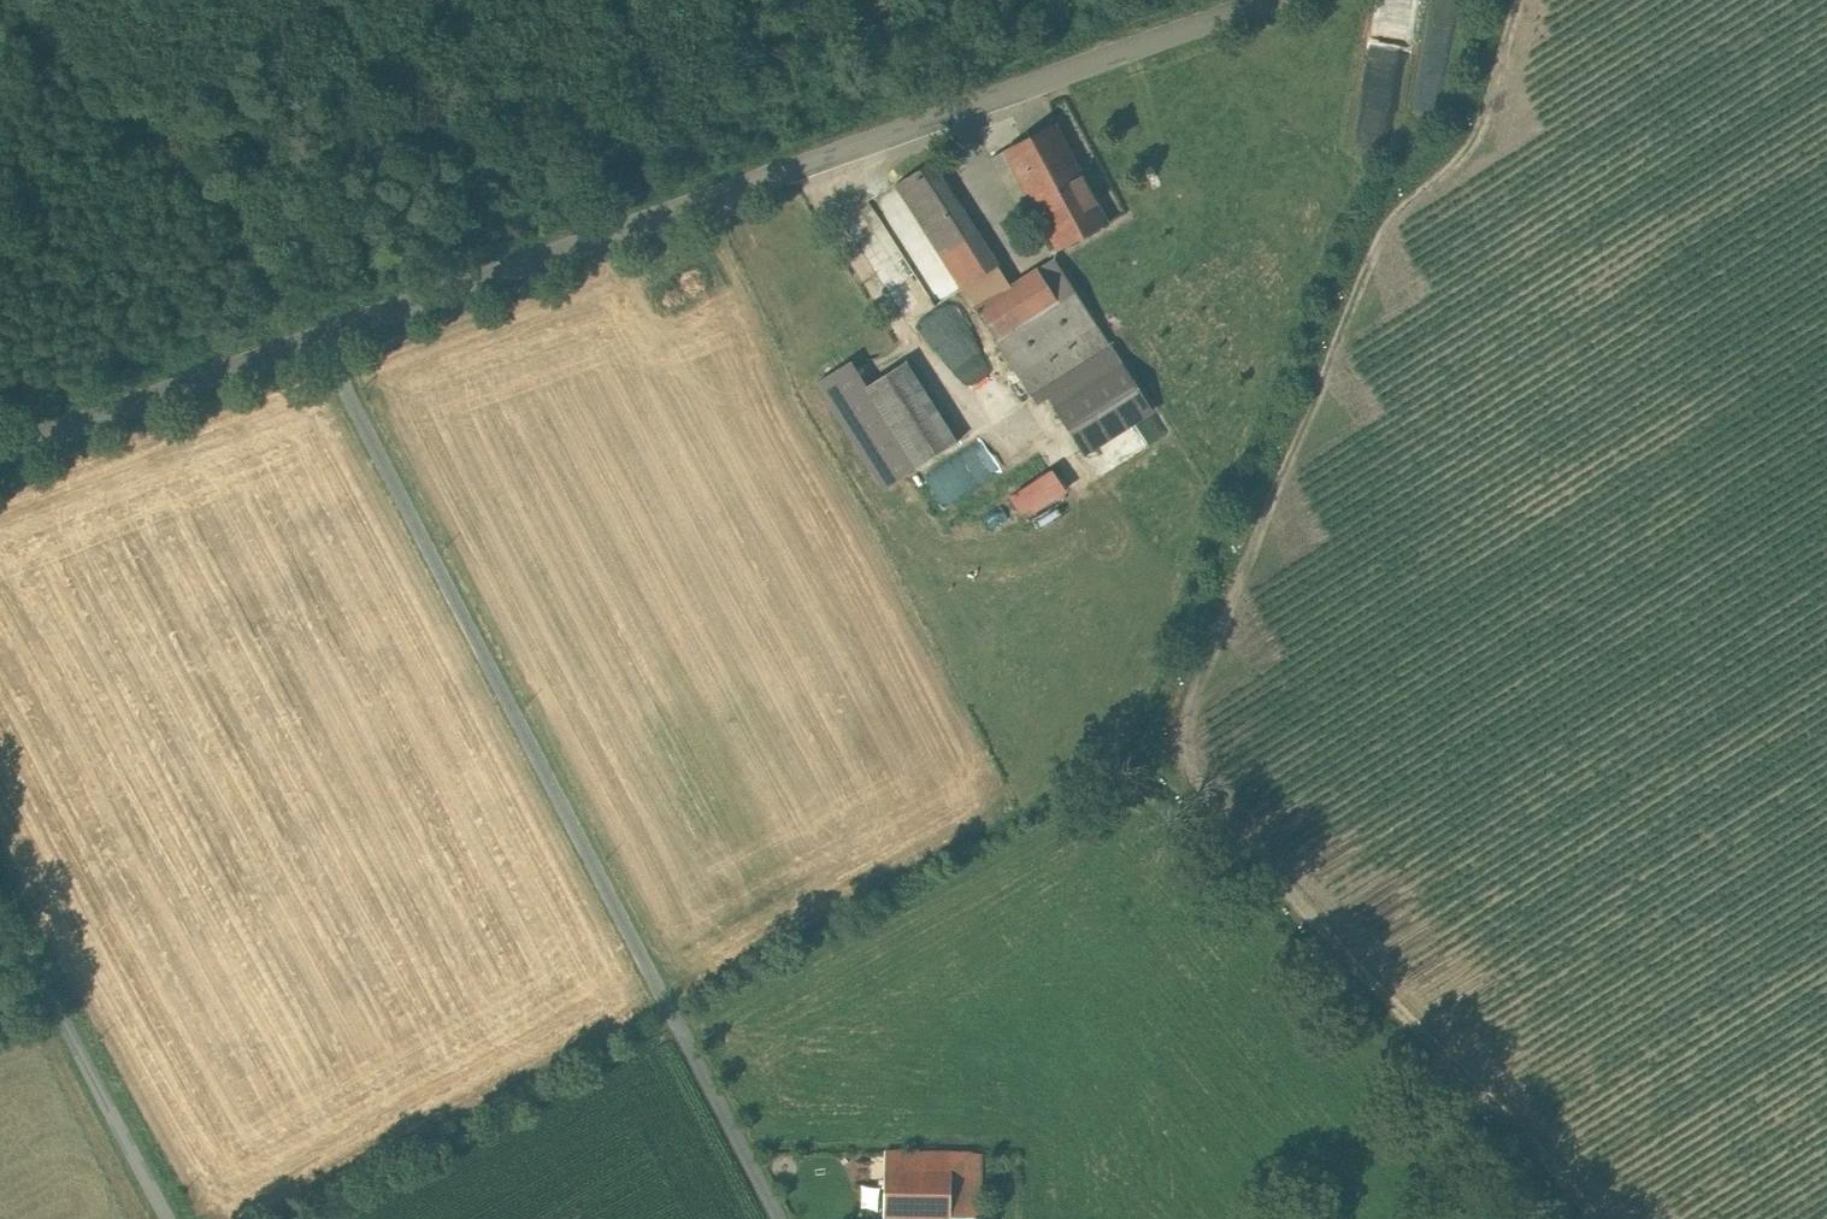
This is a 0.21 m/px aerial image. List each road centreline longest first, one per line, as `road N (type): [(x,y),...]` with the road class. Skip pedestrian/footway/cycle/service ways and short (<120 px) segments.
road 1 (unclassified): [(0,455),(1263,0)]
road 2 (unclassified): [(0,905),(167,1218)]
road 3 (track): [(873,139),(754,0)]

